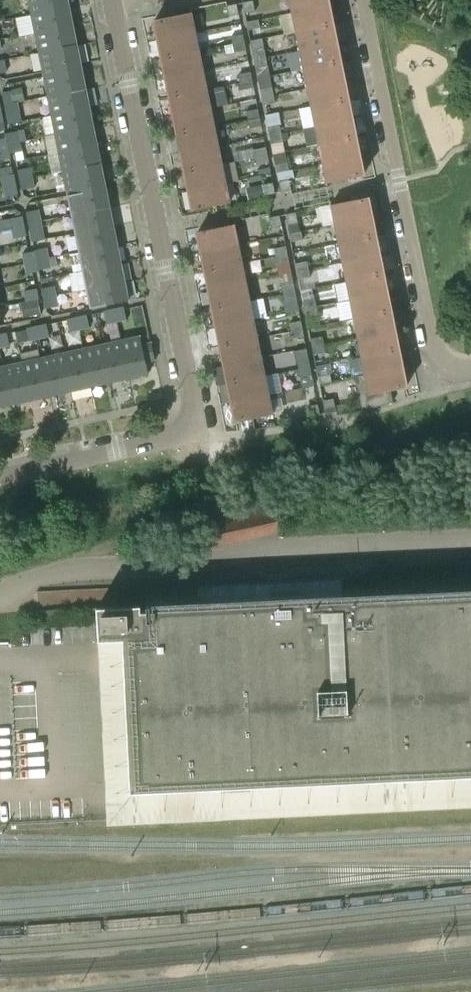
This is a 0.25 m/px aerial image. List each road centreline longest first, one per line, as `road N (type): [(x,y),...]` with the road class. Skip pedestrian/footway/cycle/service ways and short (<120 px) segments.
road 1 (residential): [(0,477),(190,432),(195,403),(112,0)]
road 2 (residential): [(363,0),(436,357),(448,370),(470,371)]

